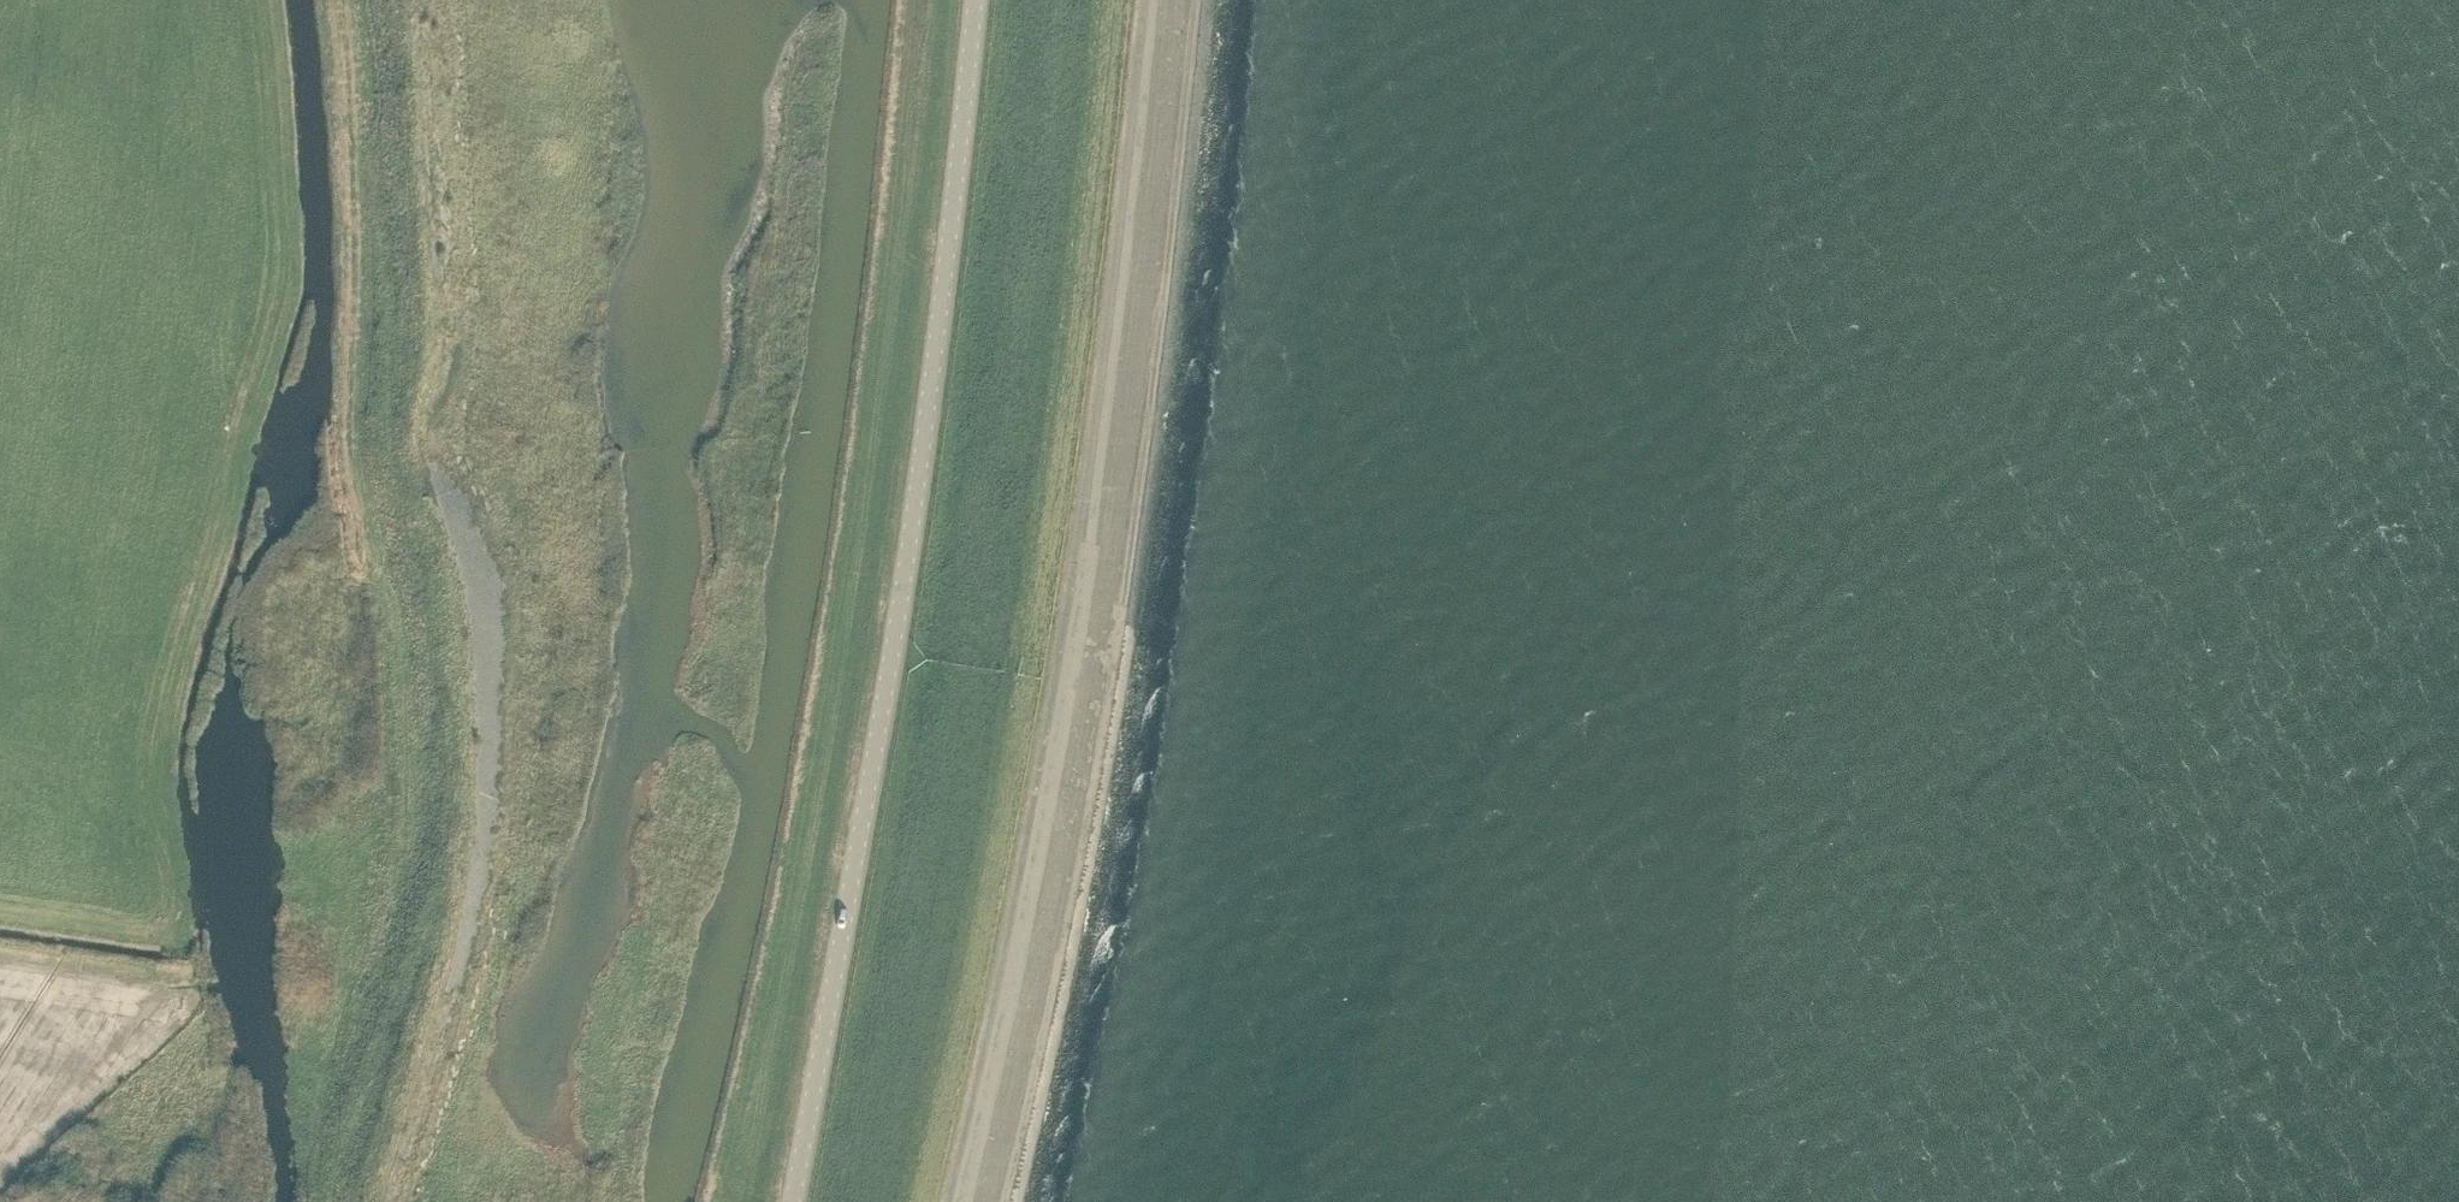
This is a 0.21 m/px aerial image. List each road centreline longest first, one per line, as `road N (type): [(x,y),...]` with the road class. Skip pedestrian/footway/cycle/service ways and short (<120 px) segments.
road 1 (tertiary): [(795,1201),(904,589),(975,0)]

